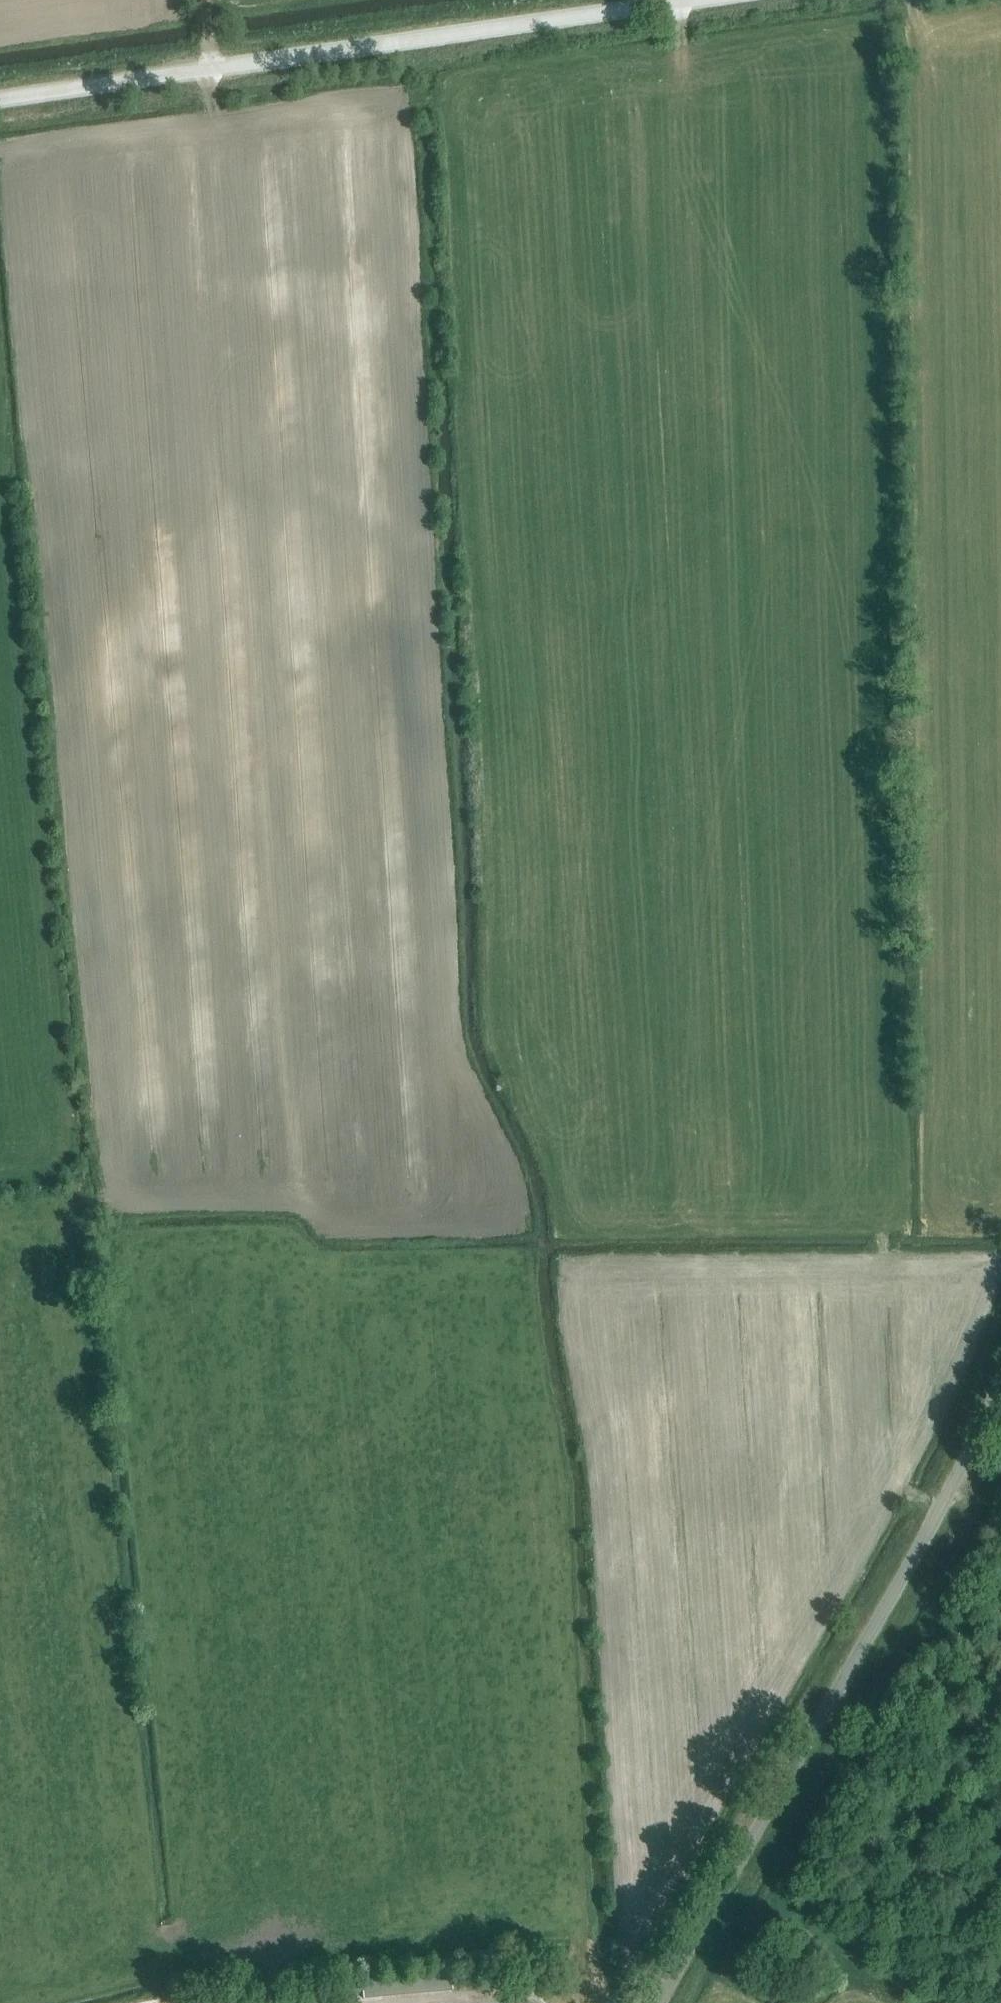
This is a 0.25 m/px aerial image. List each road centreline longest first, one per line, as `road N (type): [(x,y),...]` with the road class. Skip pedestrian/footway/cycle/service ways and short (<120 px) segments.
road 1 (unclassified): [(659,2002),(952,1487),(1000,1386)]
road 2 (unclassified): [(0,99),(696,0)]

